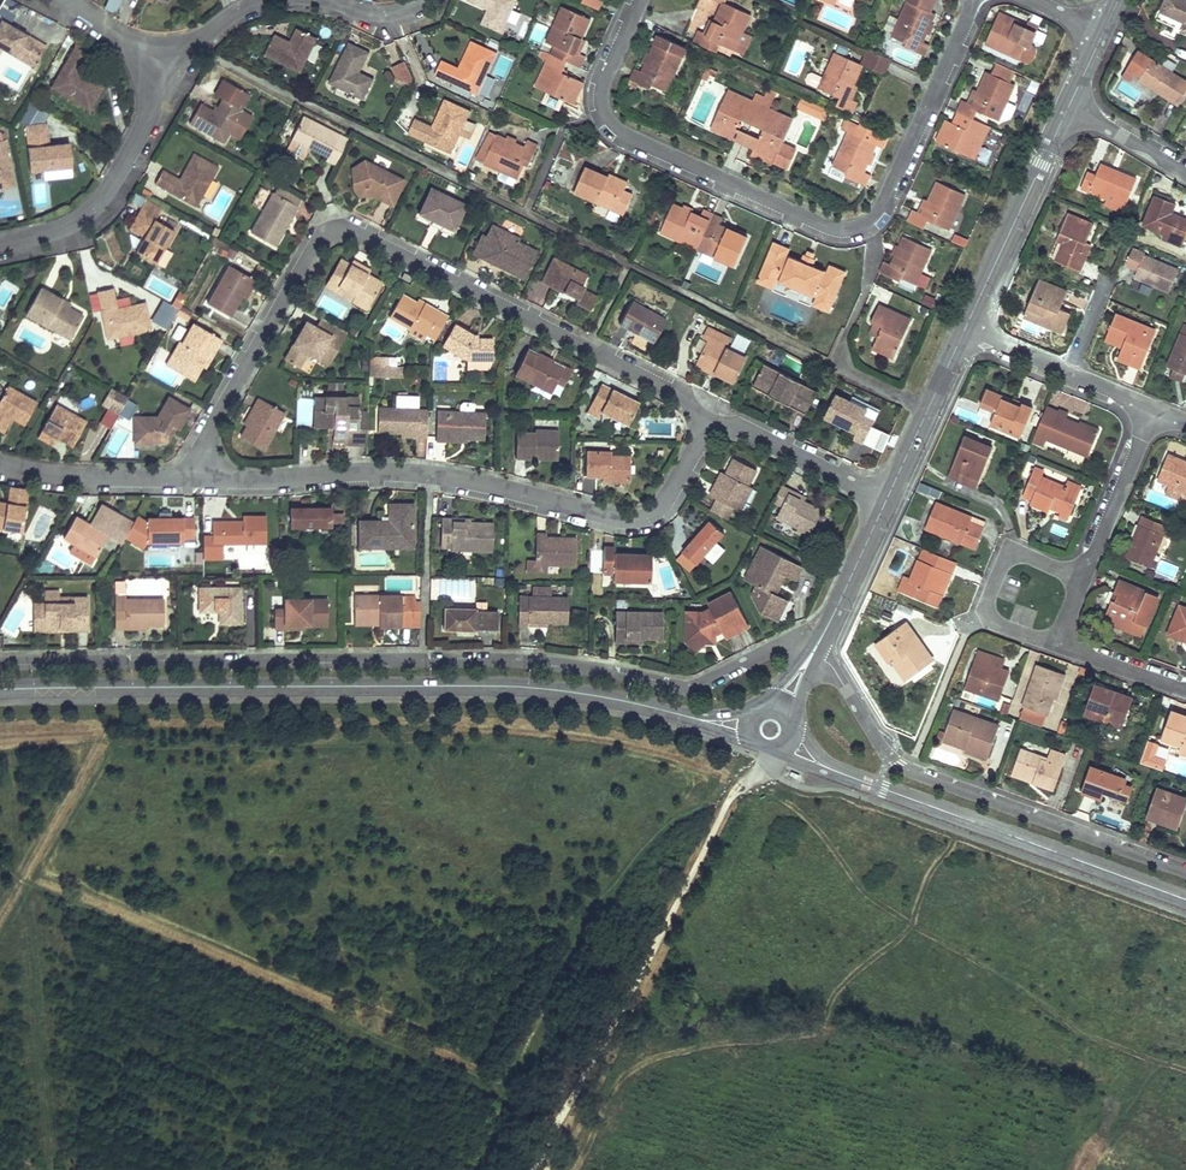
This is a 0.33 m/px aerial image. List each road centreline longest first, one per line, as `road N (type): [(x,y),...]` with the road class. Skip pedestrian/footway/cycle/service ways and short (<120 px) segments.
road 1 (residential): [(0,662),(385,657),(482,665),(526,657),(685,693),(787,642),(814,651)]
road 2 (tertiary): [(0,689),(524,686),(747,725)]
road 3 (residential): [(204,476),(204,431),(315,255),(365,240),(709,405)]
road 4 (residential): [(974,0),(881,212),(855,229),(834,229),(621,134),(602,94),(640,0)]
road 5 (residential): [(204,476),(427,474),(630,531),(664,524),(709,405)]
road 6 (residential): [(814,651),(892,758),(912,773),(1185,871)]
road 7 (residential): [(792,735),(816,762),(1185,900)]
road 8 (residential): [(441,0),(438,9),(392,27),(313,2),(265,1),(213,38),(174,81)]
road 9 (residential): [(174,81),(94,228),(0,257)]
road 10 (tertiary): [(965,329),(1069,105)]
road 11 (residential): [(1082,577),(1010,548),(990,598),(994,622),(1055,646)]
road 12 (residential): [(0,463),(42,474),(204,476)]
road 13 (residential): [(709,405),(885,503)]
road 14 (tertiary): [(885,503),(965,329)]
road 15 (residential): [(1152,409),(1082,577)]
road 16 (tertiary): [(814,651),(885,503)]
road 17 (residential): [(1055,646),(1185,691)]
road 18 (residential): [(63,0),(174,81)]
road 19 (residential): [(1069,105),(1185,172)]

